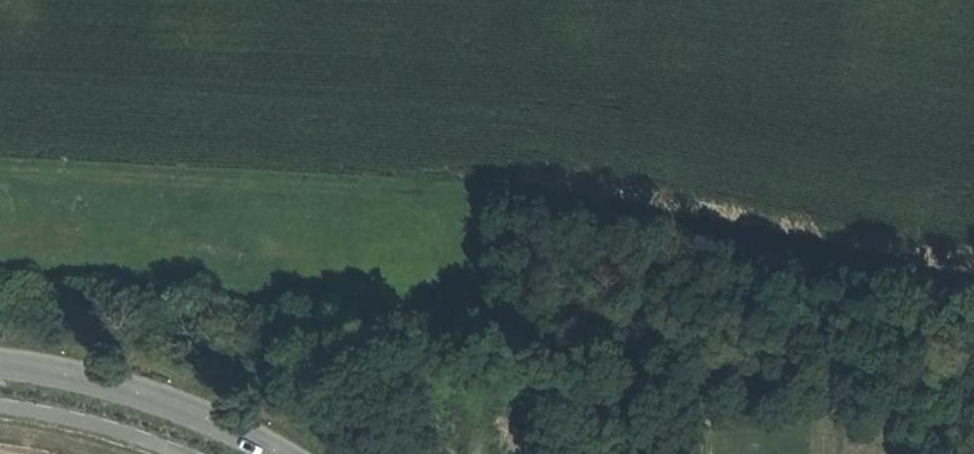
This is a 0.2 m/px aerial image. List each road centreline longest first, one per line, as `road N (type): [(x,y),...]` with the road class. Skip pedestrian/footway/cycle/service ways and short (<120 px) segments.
road 1 (track): [(973,290),(531,191),(0,161)]
road 2 (tertiary): [(276,453),(160,400),(0,363)]

